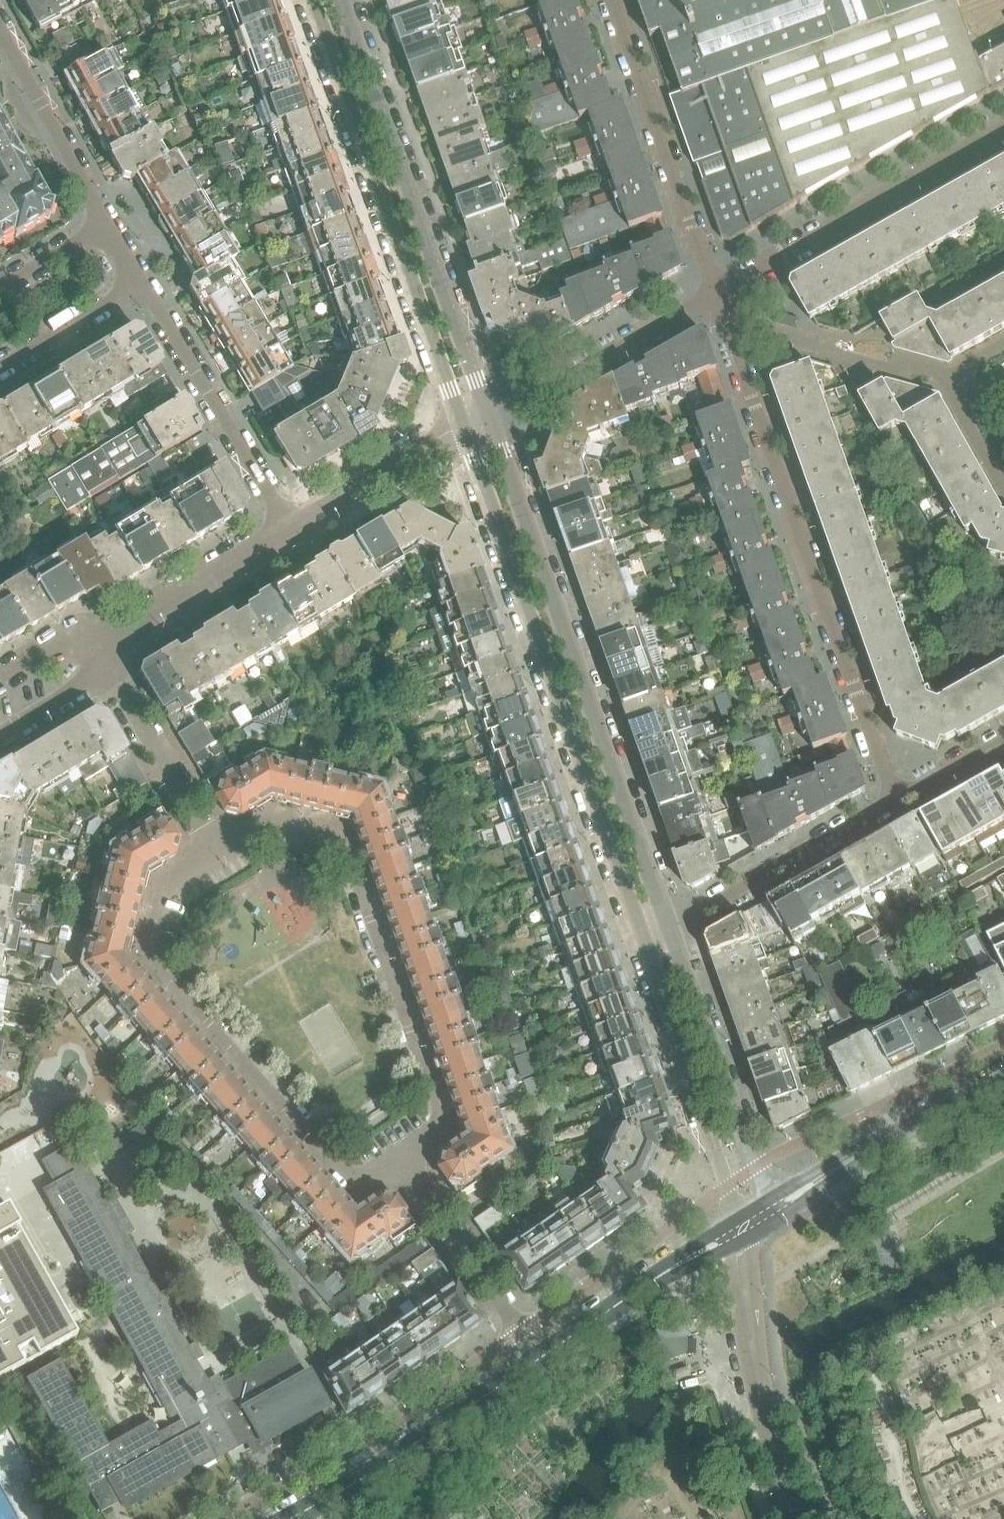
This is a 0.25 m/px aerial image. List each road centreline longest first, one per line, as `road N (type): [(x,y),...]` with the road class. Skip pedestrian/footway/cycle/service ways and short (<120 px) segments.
road 1 (residential): [(463,427),(644,942)]
road 2 (residential): [(668,929),(490,420)]
road 3 (residential): [(714,296),(899,800)]
road 4 (residential): [(219,852),(163,888),(145,952),(347,1174),(406,1162)]
road 5 (residential): [(406,1162),(437,1120),(340,839),(273,824),(219,852)]
road 6 (residential): [(312,0),(463,427)]
road 7 (residential): [(490,420),(341,0)]
road 8 (residential): [(714,296),(1003,124)]
road 9 (residential): [(610,0),(714,296)]
road 10 (residential): [(293,1518),(543,1359)]
road 11 (residential): [(139,285),(292,523)]
road 12 (residential): [(899,800),(668,929)]
road 13 (residential): [(490,420),(714,296)]
road 14 (residential): [(644,942),(729,1183)]
road 15 (residential): [(752,1167),(668,929)]
road 16 (residential): [(949,382),(770,330),(714,296)]
road 17 (residential): [(99,644),(292,523)]
road 18 (residential): [(0,26),(104,226)]
road 19 (residential): [(219,852),(113,669)]
road 20 (residential): [(827,1177),(1003,1083)]
road 21 (residential): [(292,523),(463,427)]
road 22 (residential): [(511,1314),(406,1162)]
road 23 (residential): [(543,1359),(695,1257)]
road 24 (residential): [(0,371),(139,285)]
road 25 (unclassified): [(795,1518),(755,1360)]
road 26 (residential): [(0,738),(113,669)]
road 27 (unclassified): [(755,1360),(755,1231)]
road 28 (residential): [(104,226),(0,288)]
road 29 (residential): [(1003,741),(899,800)]

